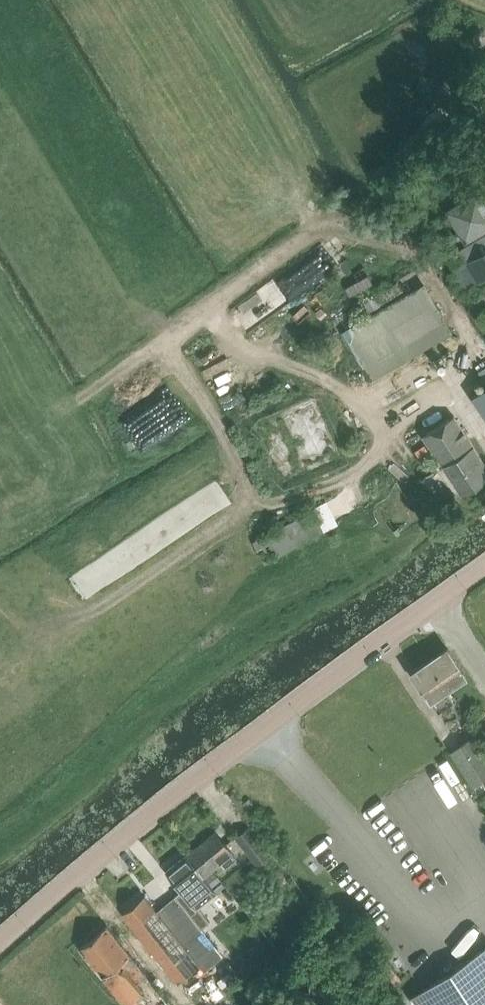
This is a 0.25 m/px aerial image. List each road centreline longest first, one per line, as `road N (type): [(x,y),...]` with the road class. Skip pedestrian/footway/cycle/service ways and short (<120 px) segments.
road 1 (track): [(53,635),(249,505),(221,418),(175,340),(331,224),(425,262)]
road 2 (tertiary): [(0,943),(158,808),(484,567)]
road 3 (track): [(249,505),(264,506),(371,464),(384,427)]

